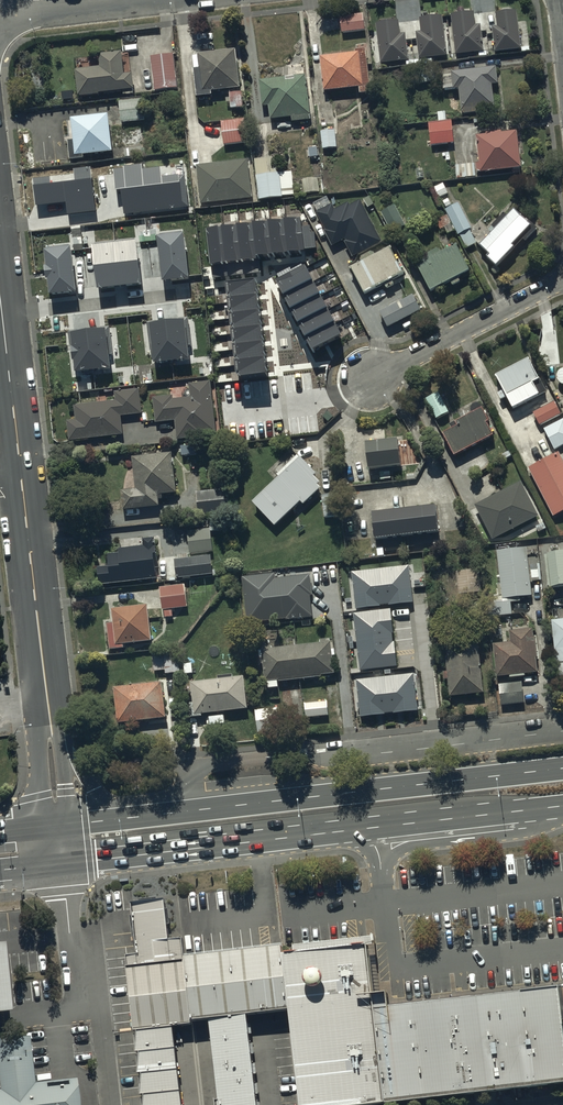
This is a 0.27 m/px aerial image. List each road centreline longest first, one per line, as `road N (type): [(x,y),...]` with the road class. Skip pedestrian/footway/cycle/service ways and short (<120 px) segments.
road 1 (primary): [(562,805),(63,862)]
road 2 (residential): [(156,814),(197,766),(562,731)]
road 3 (tertiary): [(49,716),(0,300)]
road 4 (primary): [(156,814),(562,768)]
road 5 (residential): [(562,279),(369,385)]
road 6 (residential): [(0,22),(180,0)]
road 7 (tertiary): [(49,716),(112,819)]

